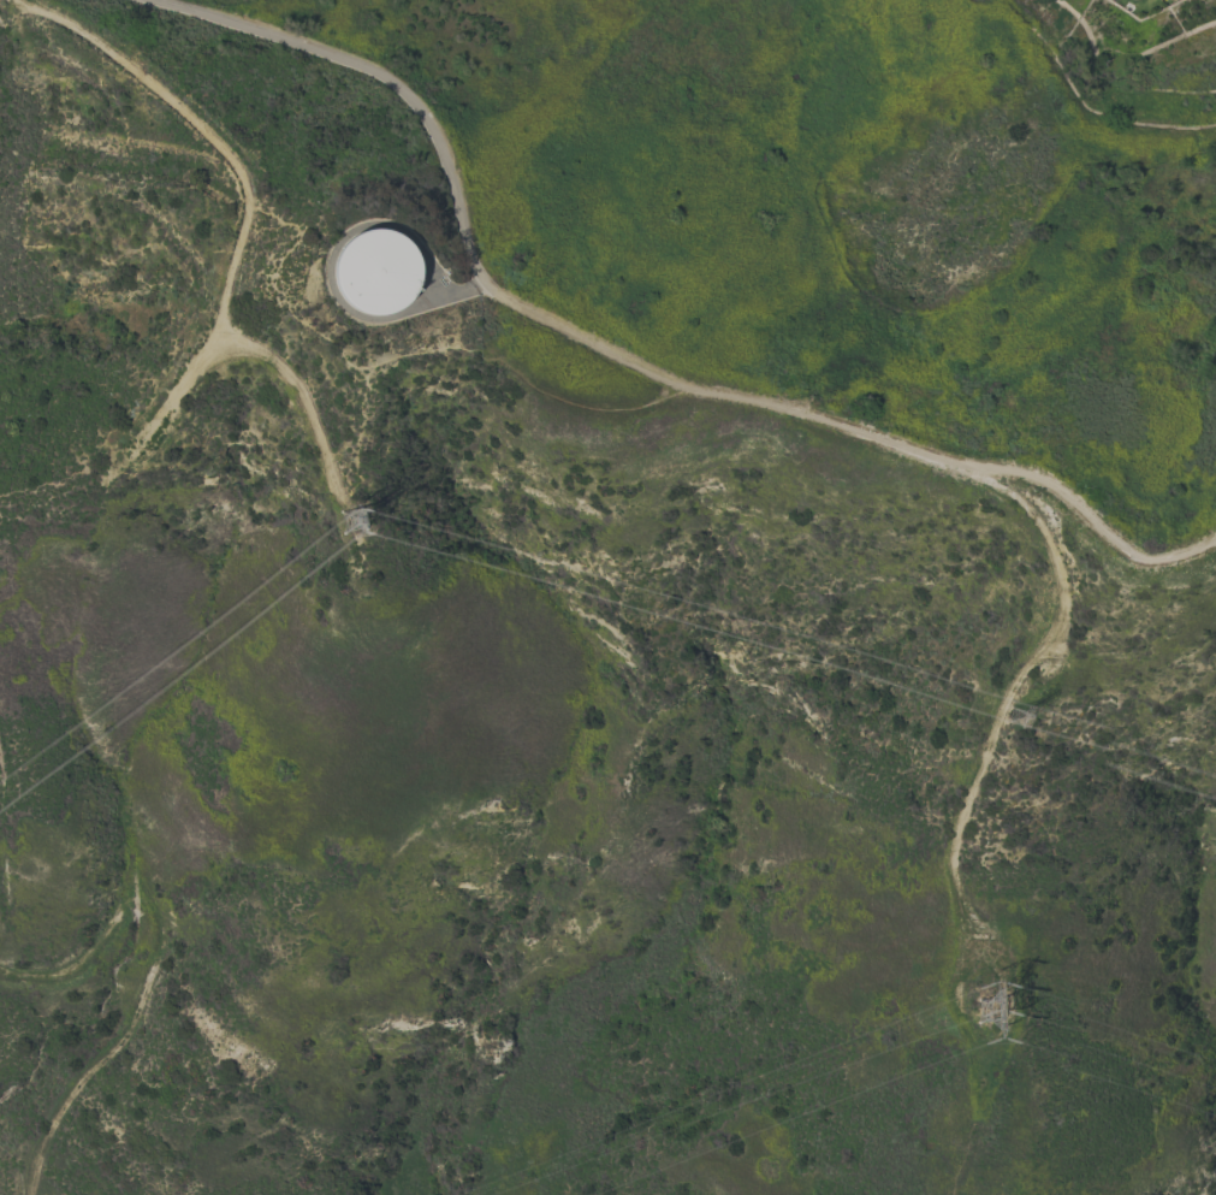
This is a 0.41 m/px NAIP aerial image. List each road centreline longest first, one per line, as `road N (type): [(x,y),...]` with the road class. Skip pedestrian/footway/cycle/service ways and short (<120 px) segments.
road 1 (track): [(972,471),(1016,499),(1055,548),(1067,604),(1055,649),(1009,687),(955,844),(962,889),(953,1002),(972,1047),(1006,1040),(1003,947),(961,924)]
road 2 (track): [(1215,542),(1167,558),(1129,556),(1044,483),(972,471),(801,413),(665,383),(496,295)]

